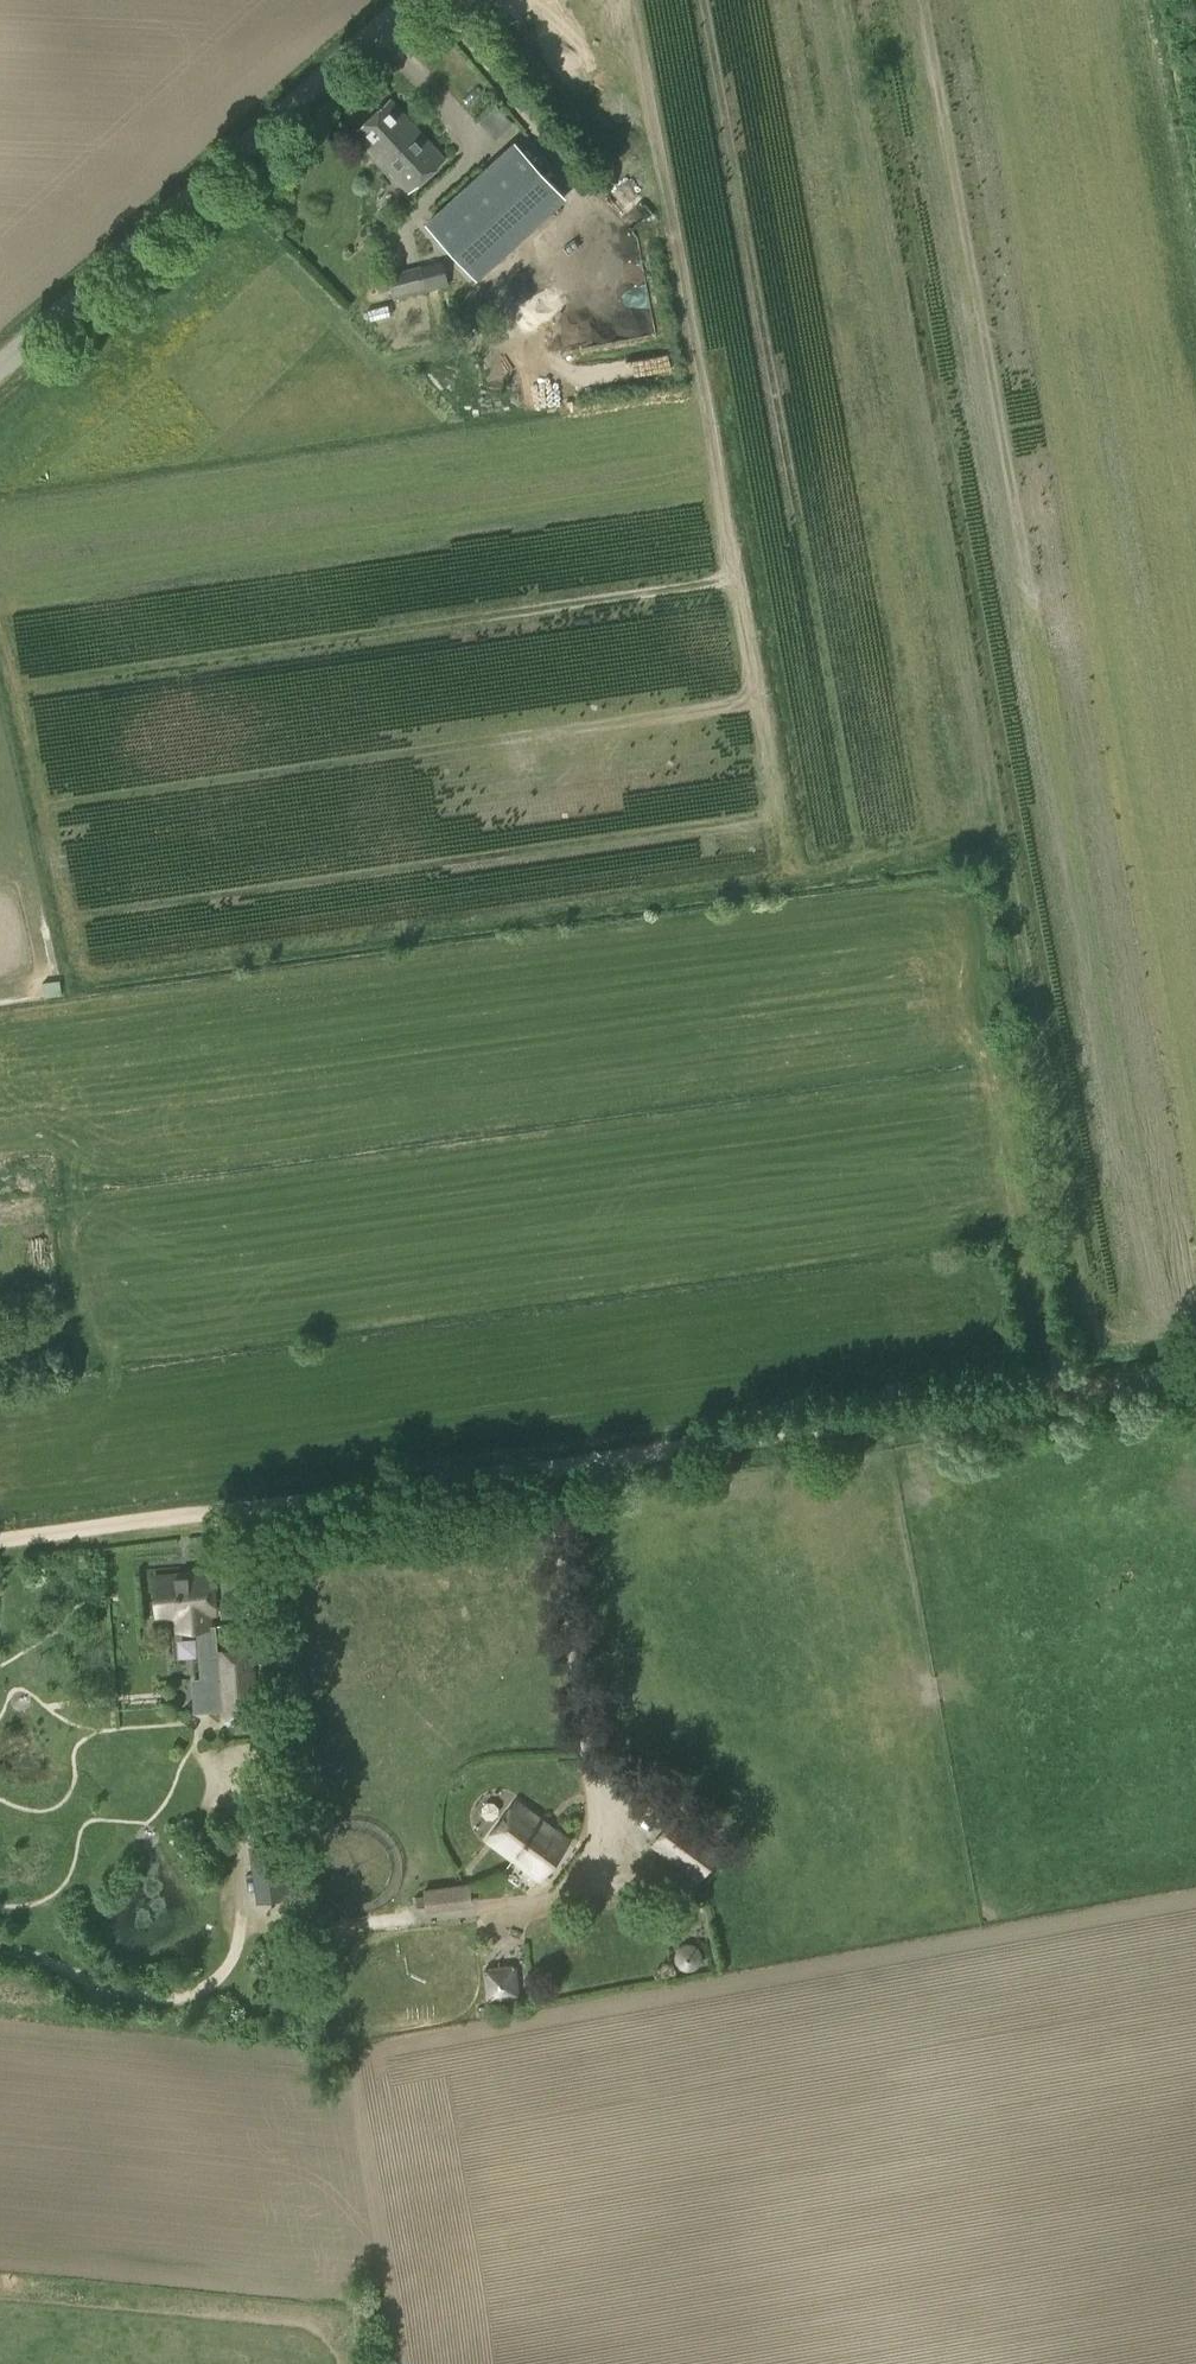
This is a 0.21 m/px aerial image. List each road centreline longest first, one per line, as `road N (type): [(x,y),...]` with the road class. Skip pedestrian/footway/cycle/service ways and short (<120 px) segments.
road 1 (track): [(0,1547),(1195,1375)]
road 2 (unclassified): [(0,376),(425,0)]

